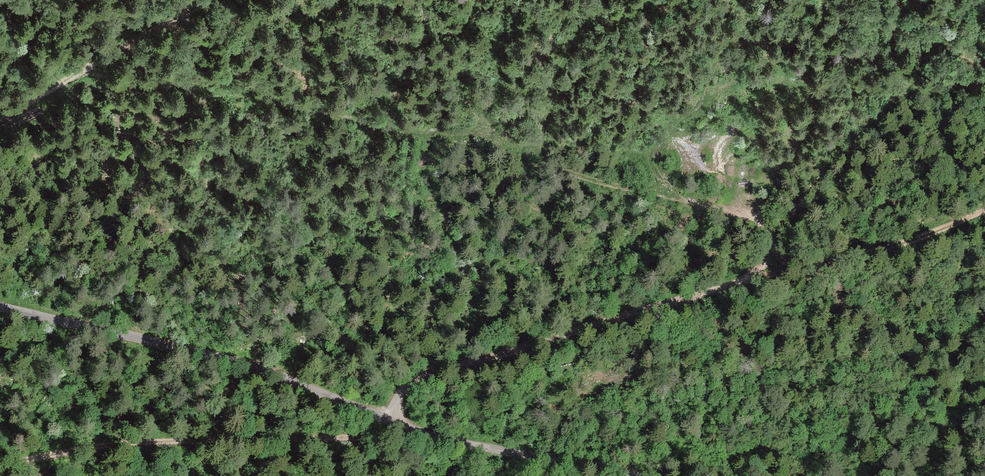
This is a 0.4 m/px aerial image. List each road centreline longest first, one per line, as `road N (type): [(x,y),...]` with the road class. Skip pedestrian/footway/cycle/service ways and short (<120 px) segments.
road 1 (track): [(78,73),(347,117),(705,207),(773,236),(770,257),(747,283)]
road 2 (track): [(390,419),(406,389),(427,377),(984,211)]
road 3 (track): [(0,307),(274,375),(439,438)]
road 4 (track): [(0,467),(130,444),(439,438)]
road 5 (track): [(0,119),(213,0)]
road 6 (track): [(439,438),(632,475)]

